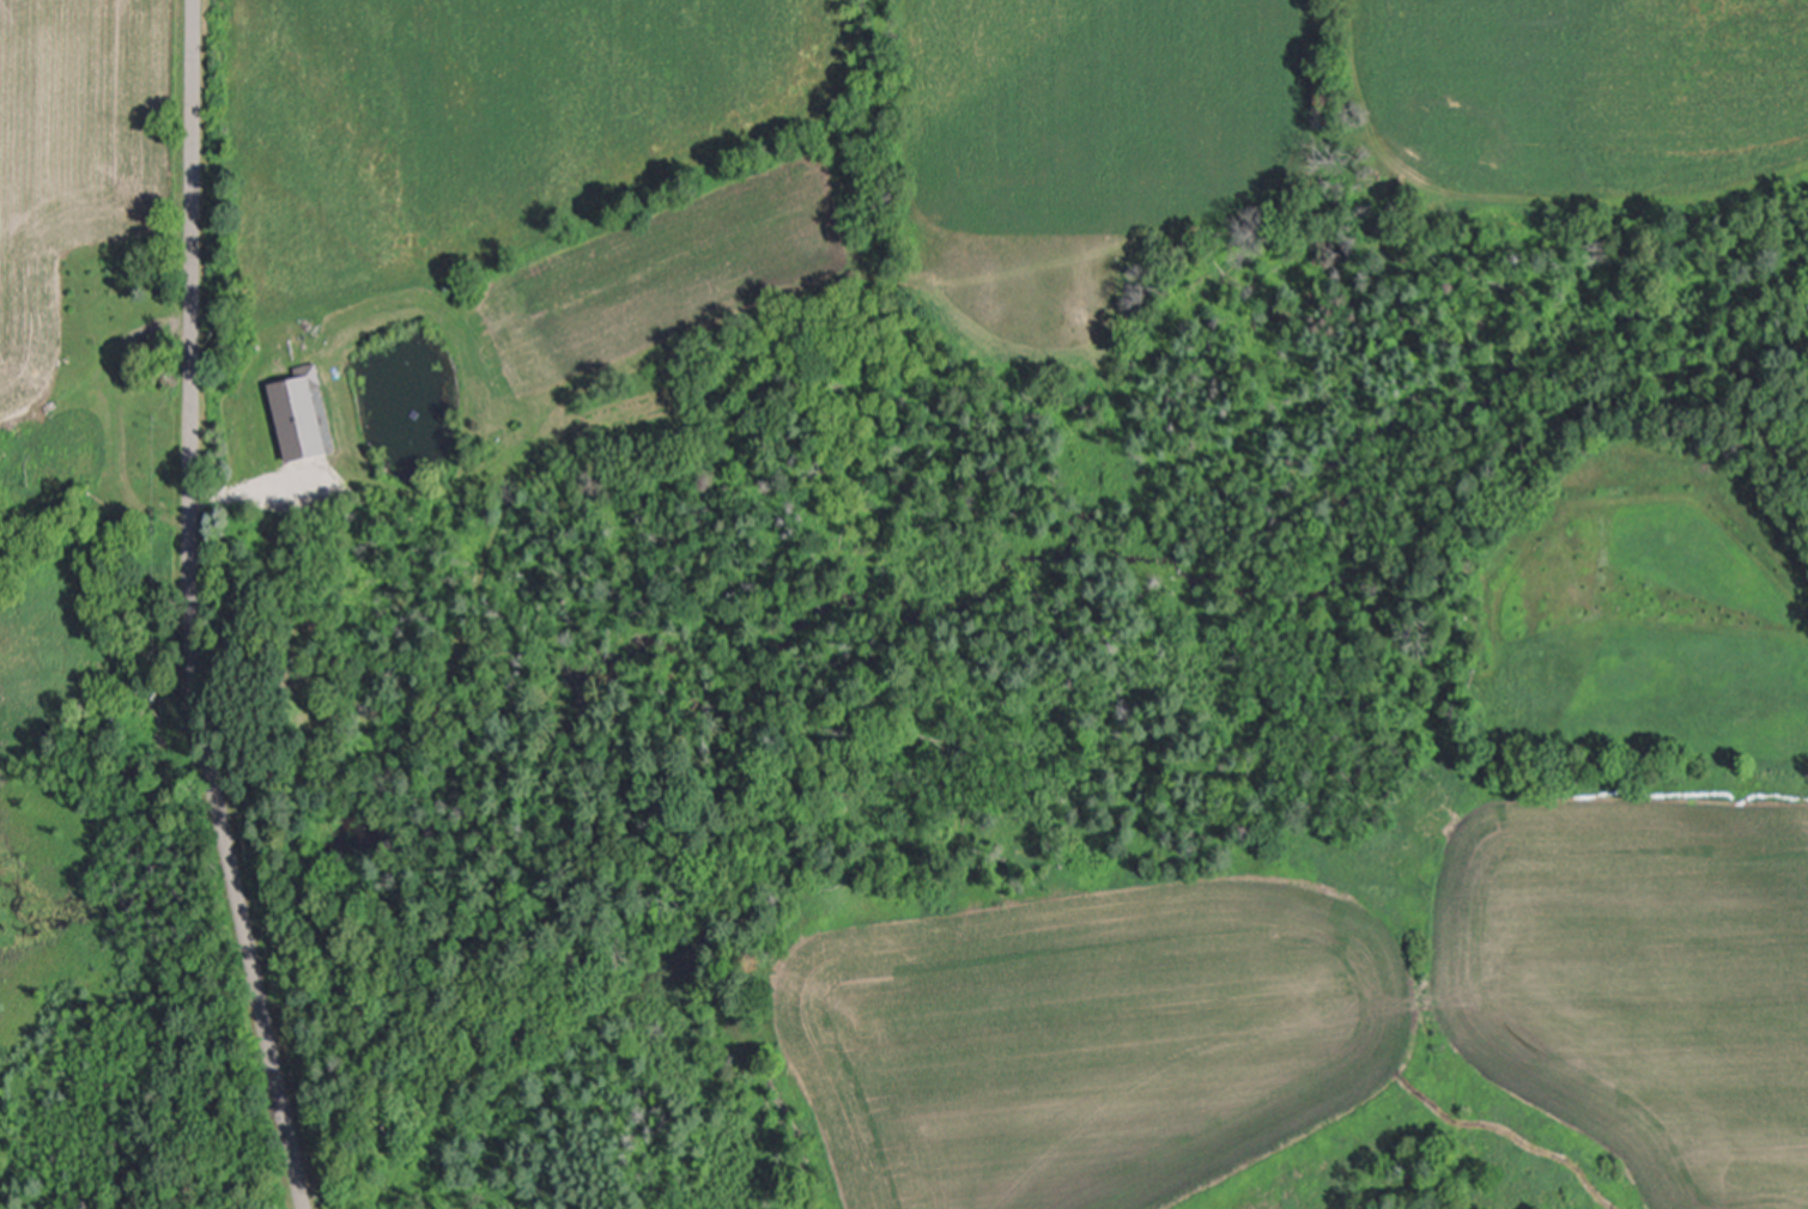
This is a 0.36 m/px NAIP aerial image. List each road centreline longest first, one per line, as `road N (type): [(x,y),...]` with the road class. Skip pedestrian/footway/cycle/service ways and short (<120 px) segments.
road 1 (residential): [(303,1208),(192,695),(191,0)]

